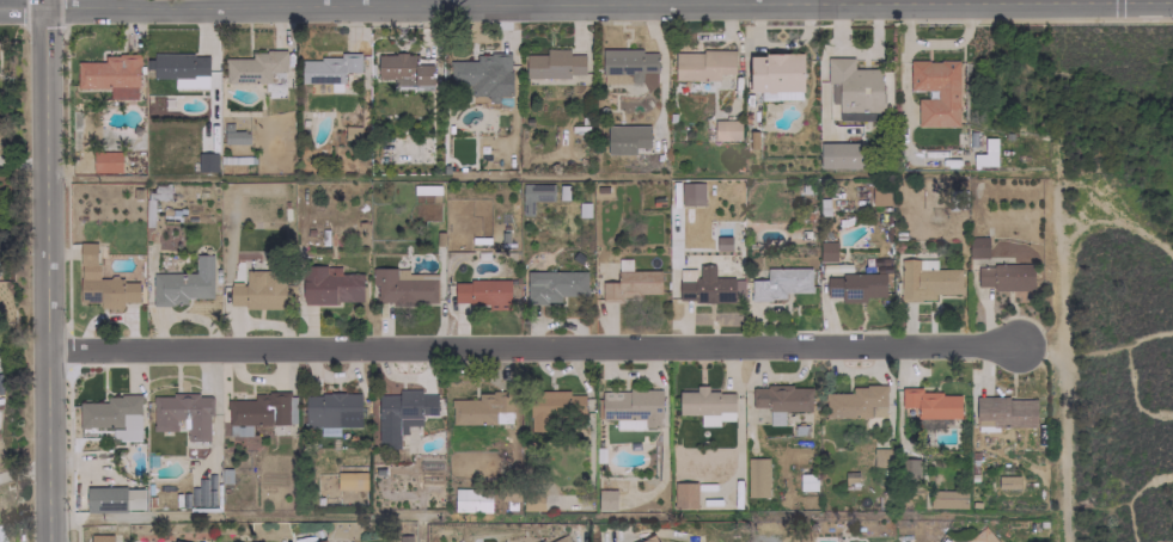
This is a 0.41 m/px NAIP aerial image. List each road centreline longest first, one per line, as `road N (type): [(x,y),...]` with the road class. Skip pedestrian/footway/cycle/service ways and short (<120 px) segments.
road 1 (residential): [(47,350),(1016,343)]
road 2 (tertiary): [(43,7),(48,541)]
road 3 (tertiary): [(43,7),(379,0)]

